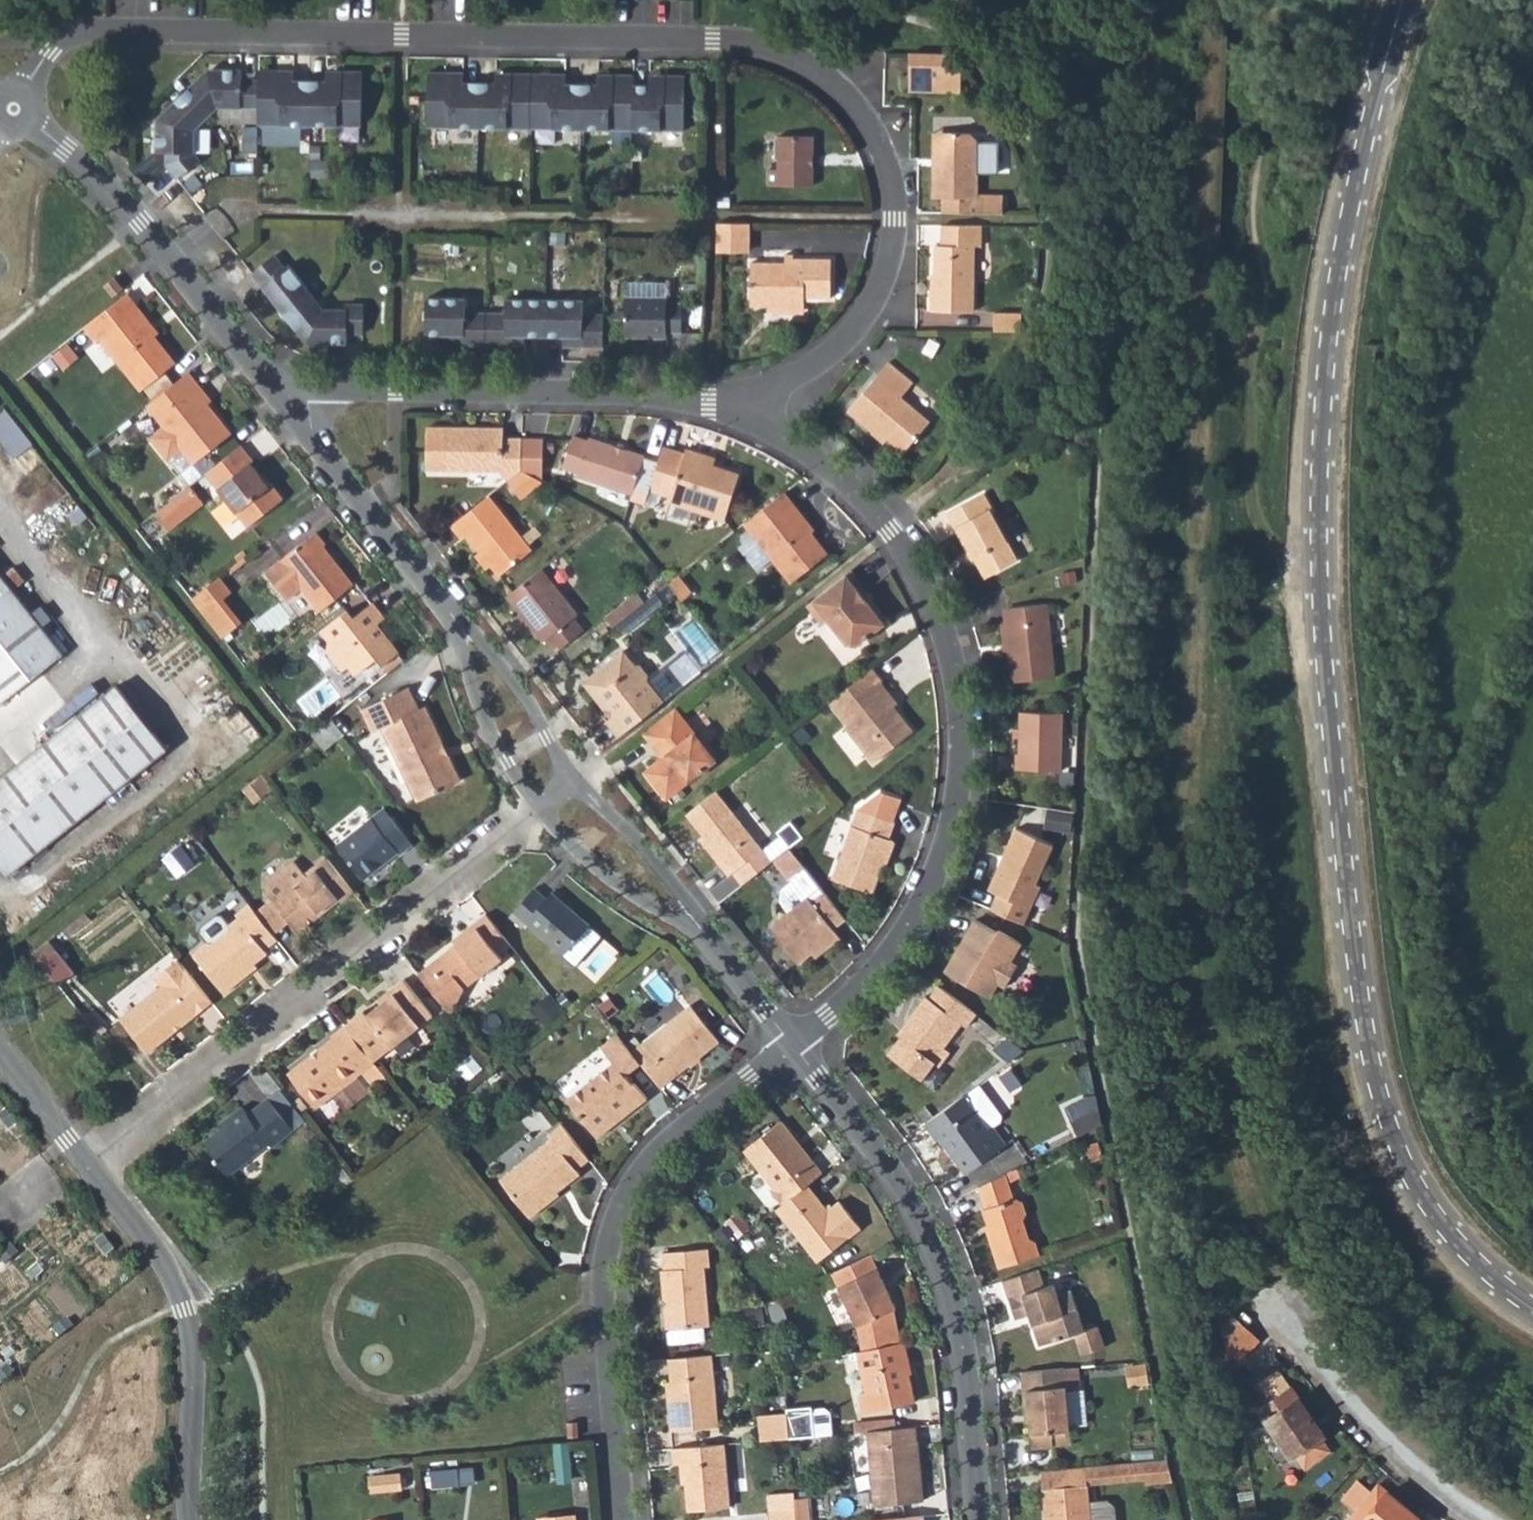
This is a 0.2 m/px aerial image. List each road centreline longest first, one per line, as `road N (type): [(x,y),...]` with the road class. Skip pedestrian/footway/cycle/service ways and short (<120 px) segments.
road 1 (tertiary): [(1400,0),(1335,323),(1322,464),(1323,644),(1362,1007),(1388,1123),(1412,1183),(1446,1231),(1532,1308)]
road 2 (residential): [(744,413),(795,381),(867,316),(895,219),(889,172),(842,100),(788,59),(714,38),(70,34)]
road 3 (residential): [(744,413),(825,465),(876,514),(928,591),(957,688),(954,795),(920,904),(868,974),(792,1044)]
road 4 (residential): [(93,1173),(332,970),(537,815)]
road 5 (residential): [(624,1519),(605,1304),(615,1225),(661,1151),(792,1044)]
road 6 (residential): [(792,1044),(862,1128),(932,1243),(963,1341),(981,1519)]
road 7 (residential): [(297,388),(744,413)]
road 8 (residential): [(14,108),(65,147),(252,359),(297,388)]
road 9 (residential): [(93,1173),(184,1308),(194,1519)]
road 10 (track): [(1256,330),(1260,530),(1270,564),(1323,644)]
road 11 (residential): [(1258,1311),(1319,1382),(1490,1519)]
road 12 (residential): [(297,388),(309,402),(311,432),(440,603)]
road 13 (residential): [(440,603),(504,768),(537,815)]
road 14 (residential): [(537,815),(580,856),(720,956)]
road 15 (residential): [(576,784),(524,704),(440,603)]
road 16 (residential): [(720,956),(691,910),(576,784)]
road 17 (residential): [(0,1055),(93,1173)]

